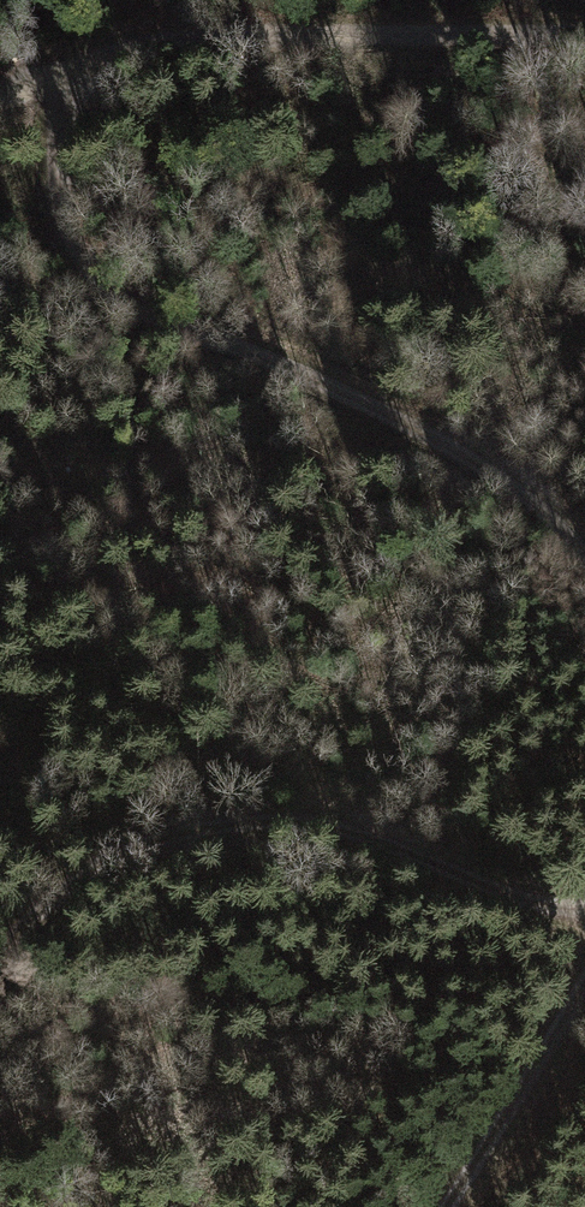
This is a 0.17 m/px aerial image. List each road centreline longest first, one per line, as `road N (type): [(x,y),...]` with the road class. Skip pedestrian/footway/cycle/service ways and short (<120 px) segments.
road 1 (track): [(584,561),(544,513),(433,434),(173,324),(96,277),(58,199),(71,70)]
road 2 (track): [(584,918),(425,869),(260,845),(106,876),(0,958)]
road 3 (track): [(71,70),(208,30),(584,29)]
road 4 (track): [(444,1206),(584,990)]

